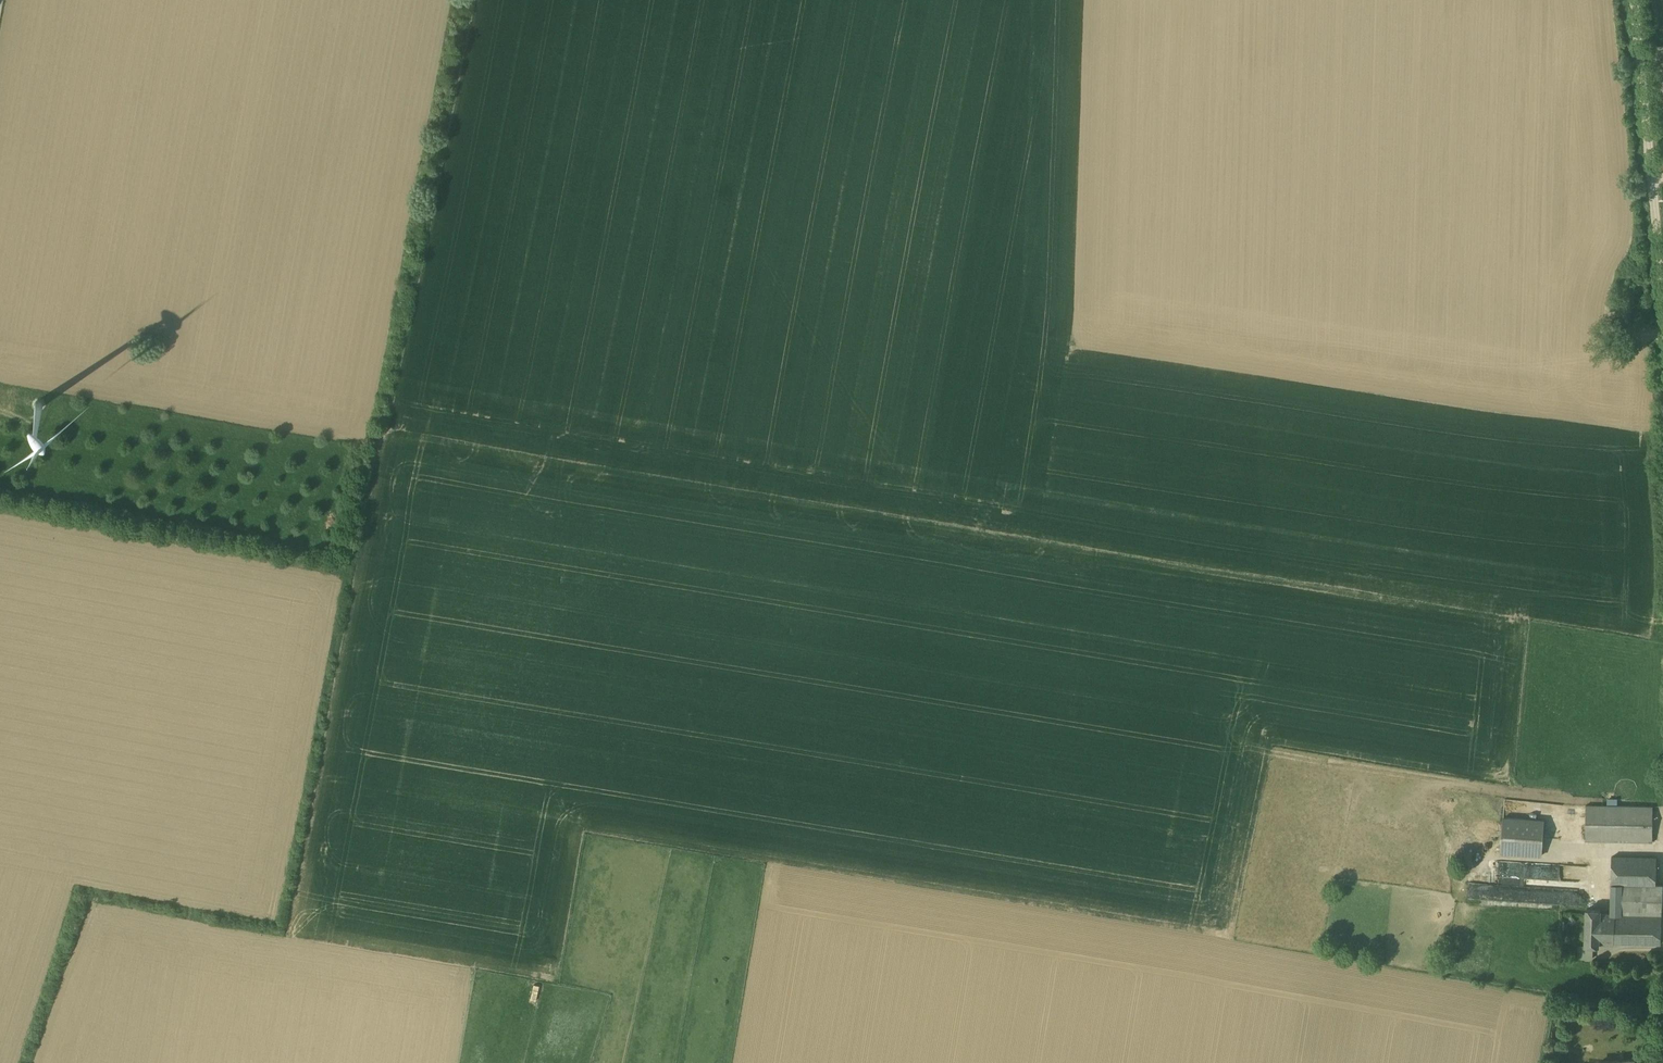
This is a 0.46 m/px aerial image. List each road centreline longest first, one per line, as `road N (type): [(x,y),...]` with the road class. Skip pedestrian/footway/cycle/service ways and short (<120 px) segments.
road 1 (unclassified): [(1662,282),(1636,0)]

